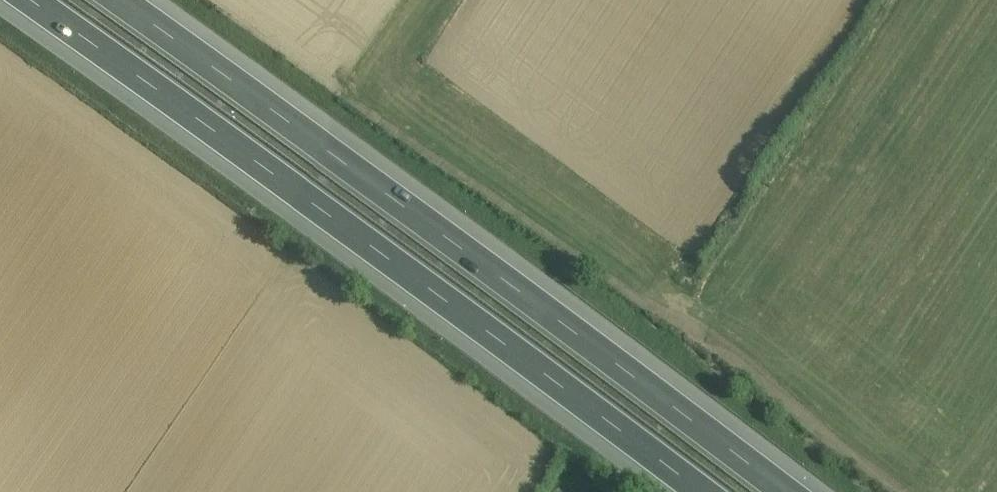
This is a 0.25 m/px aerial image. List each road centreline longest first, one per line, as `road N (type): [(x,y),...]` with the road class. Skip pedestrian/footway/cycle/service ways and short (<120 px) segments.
road 1 (motorway): [(8,0),(416,285),(689,491)]
road 2 (motorway): [(790,491),(452,232),(124,0)]

